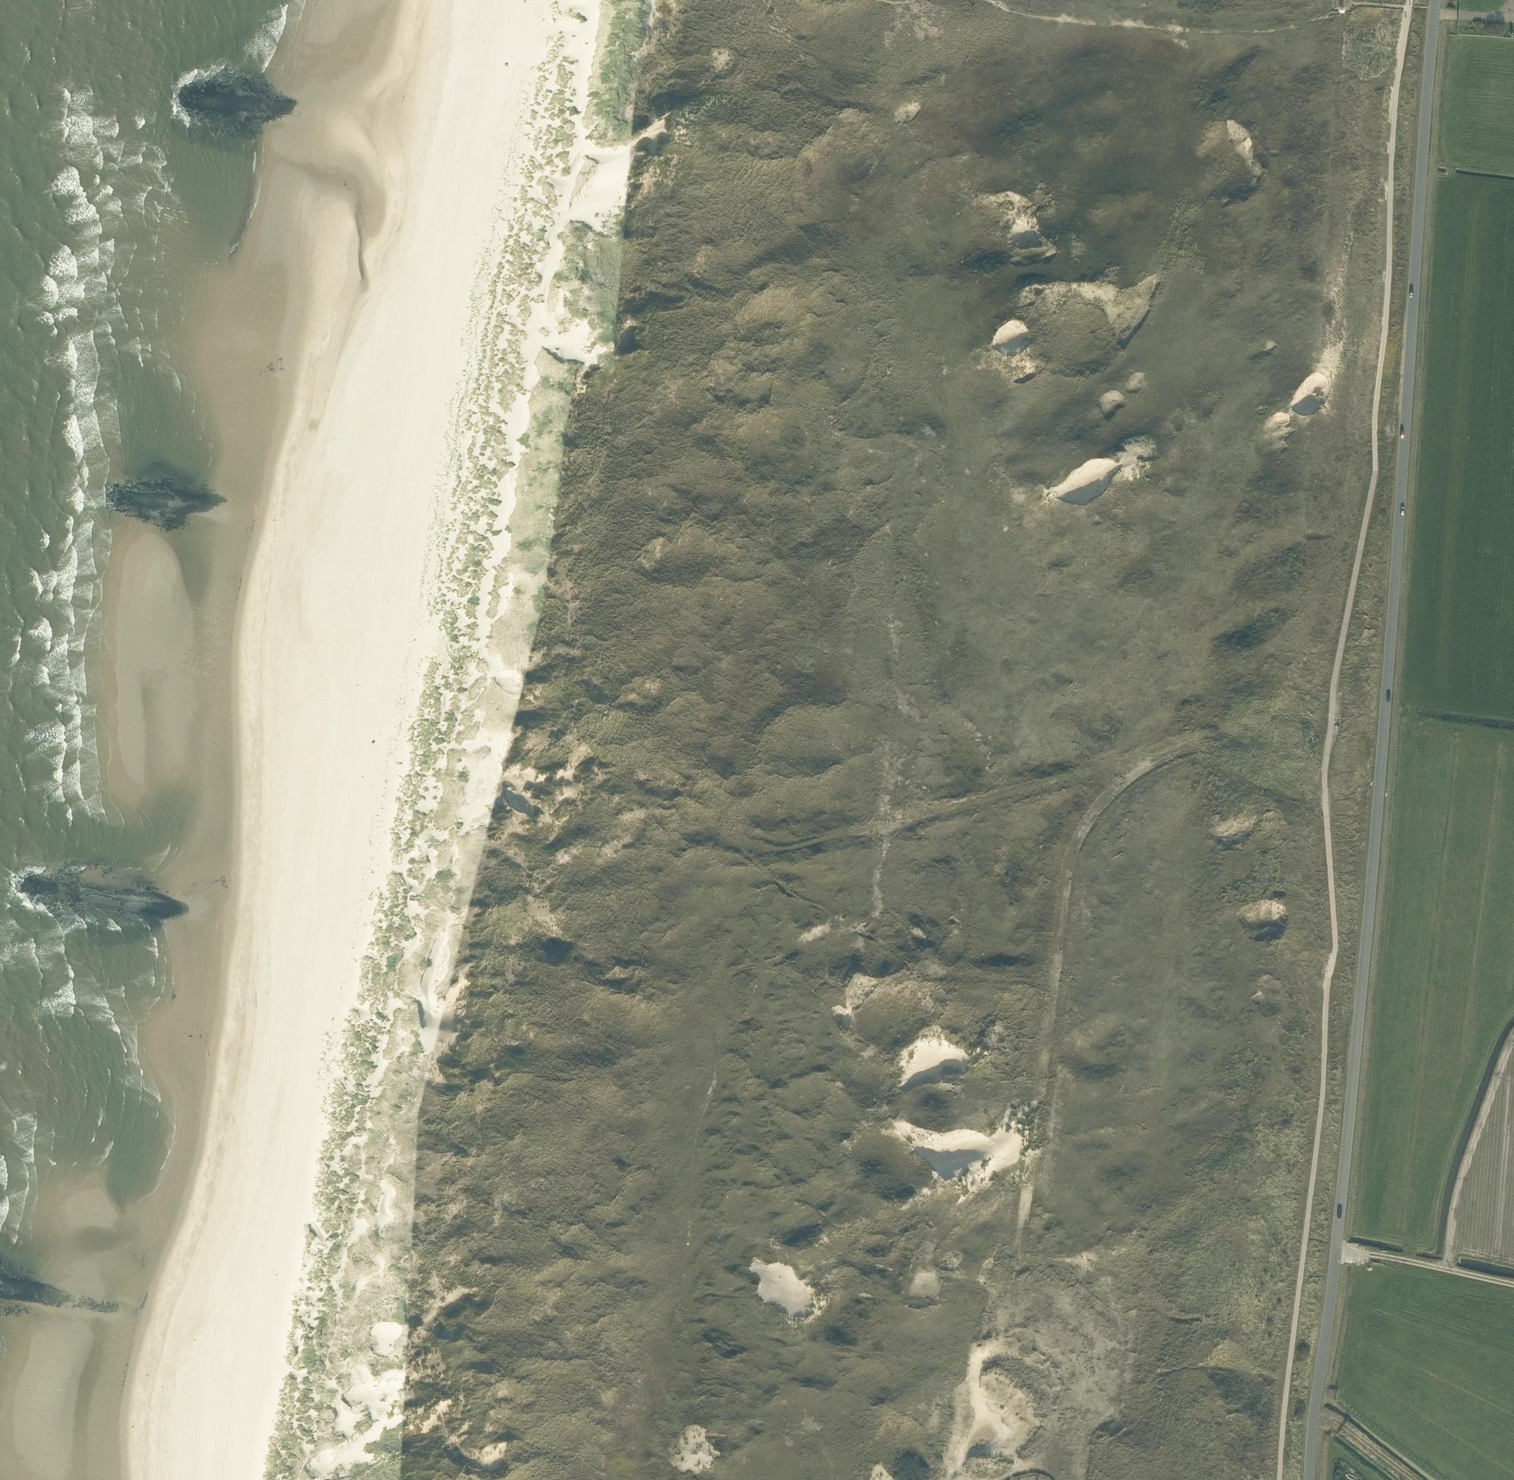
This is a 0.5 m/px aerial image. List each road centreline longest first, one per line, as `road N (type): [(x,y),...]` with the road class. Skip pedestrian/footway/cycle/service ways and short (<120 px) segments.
road 1 (secondary): [(1310,1479),(1382,763),(1436,0)]
road 2 (track): [(1513,1032),(1454,1197),(1448,1248),(1513,1261)]
road 3 (track): [(1446,1479),(1336,1395),(1316,1393)]
road 4 (track): [(1415,1479),(1314,1407)]

